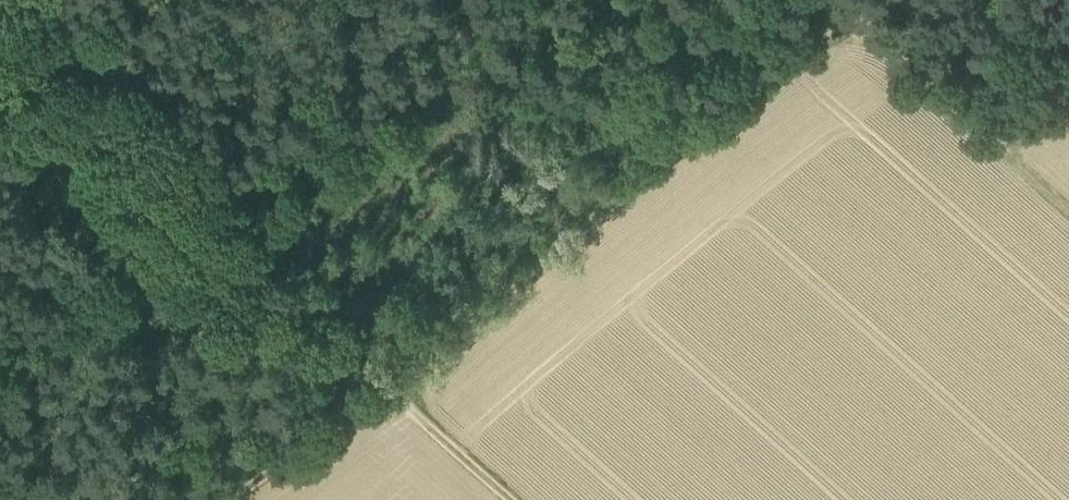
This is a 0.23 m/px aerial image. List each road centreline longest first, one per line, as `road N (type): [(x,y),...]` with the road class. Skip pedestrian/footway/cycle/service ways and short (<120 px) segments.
road 1 (track): [(510,499),(386,389),(848,11),(1001,146)]
road 2 (track): [(231,499),(386,389),(0,28)]
road 3 (track): [(1068,107),(1001,146),(1068,207)]

